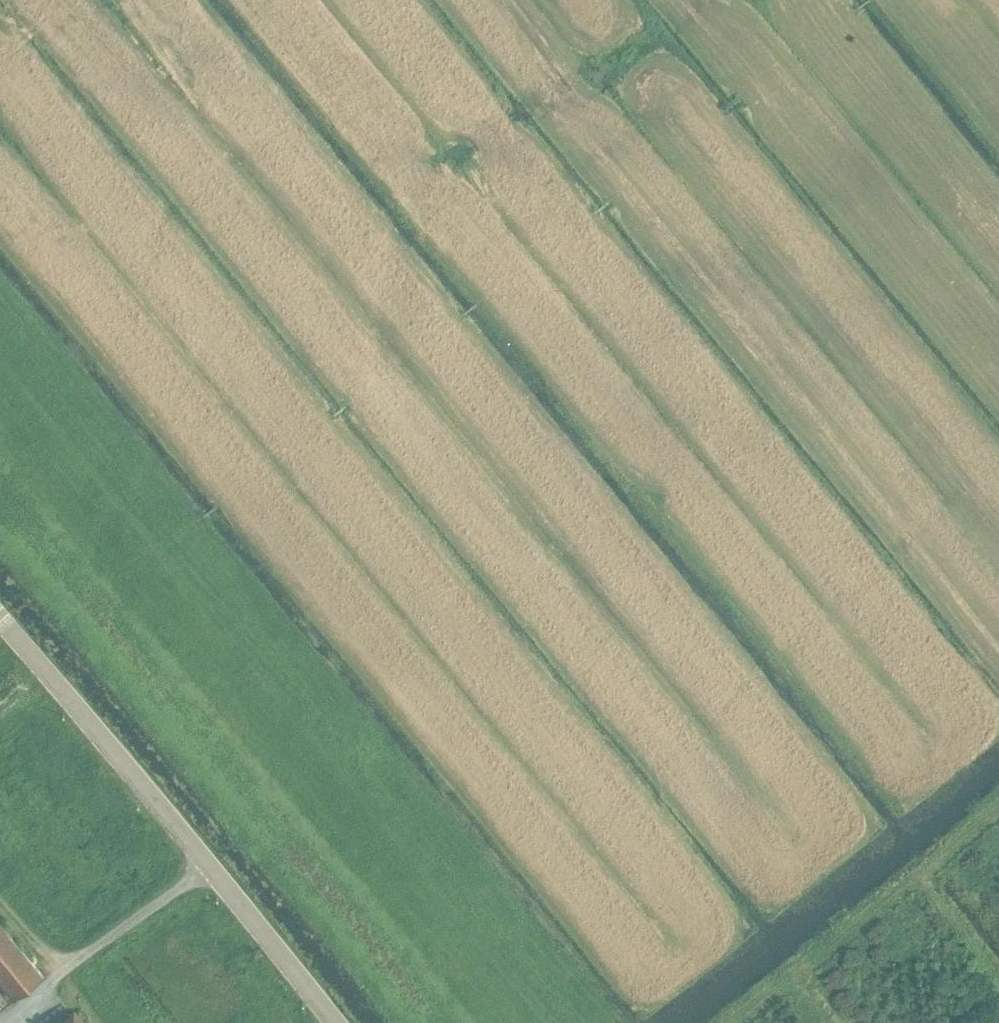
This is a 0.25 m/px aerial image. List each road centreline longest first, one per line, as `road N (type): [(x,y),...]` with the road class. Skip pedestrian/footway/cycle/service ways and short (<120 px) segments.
road 1 (unclassified): [(336,1022),(0,617)]

